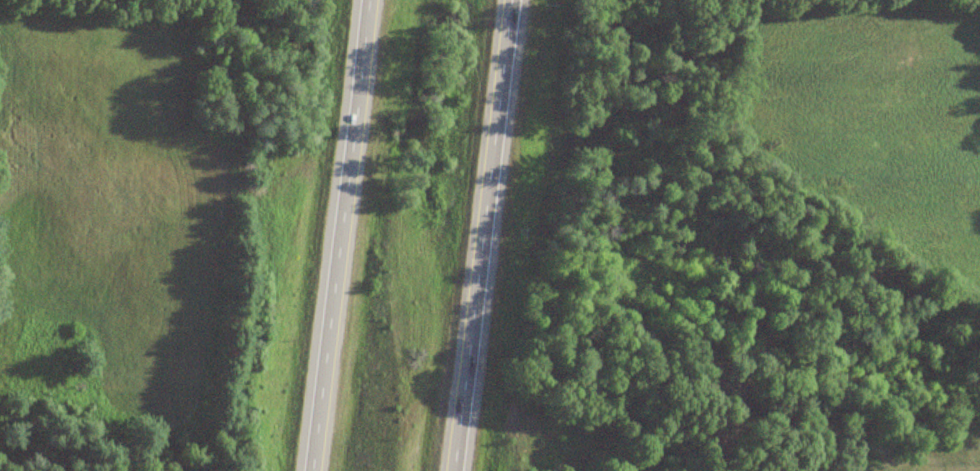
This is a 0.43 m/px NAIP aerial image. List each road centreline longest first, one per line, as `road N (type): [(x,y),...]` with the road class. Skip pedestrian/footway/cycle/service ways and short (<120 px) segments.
road 1 (motorway): [(447,470),(511,0)]
road 2 (motorway): [(368,0),(307,470)]
road 3 (residential): [(614,0),(979,12)]

